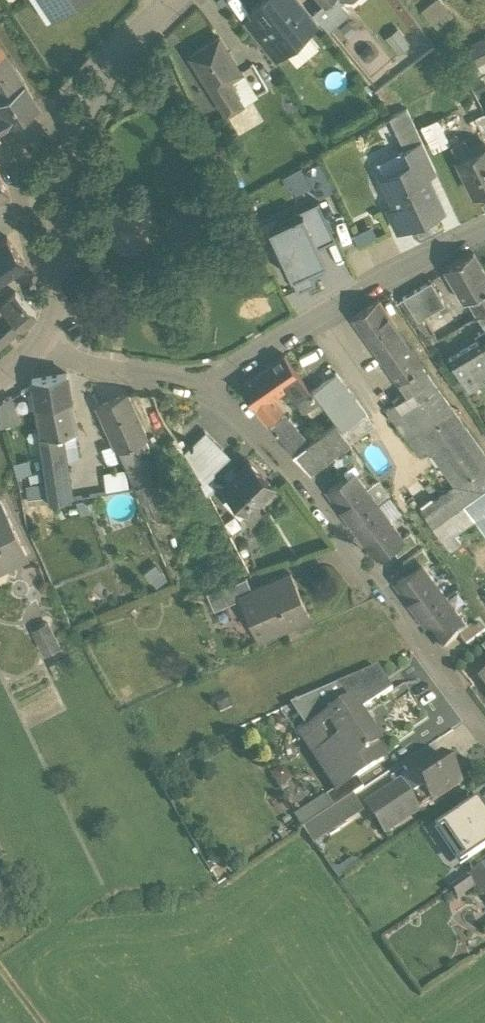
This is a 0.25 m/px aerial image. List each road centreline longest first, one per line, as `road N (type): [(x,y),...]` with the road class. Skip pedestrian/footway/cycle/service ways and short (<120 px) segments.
road 1 (residential): [(201,384),(288,464),(484,730)]
road 2 (tertiary): [(40,344),(59,294),(75,112),(92,72),(161,0)]
road 3 (residential): [(201,384),(366,283),(484,226)]
road 4 (residential): [(40,344),(66,359),(201,384)]

